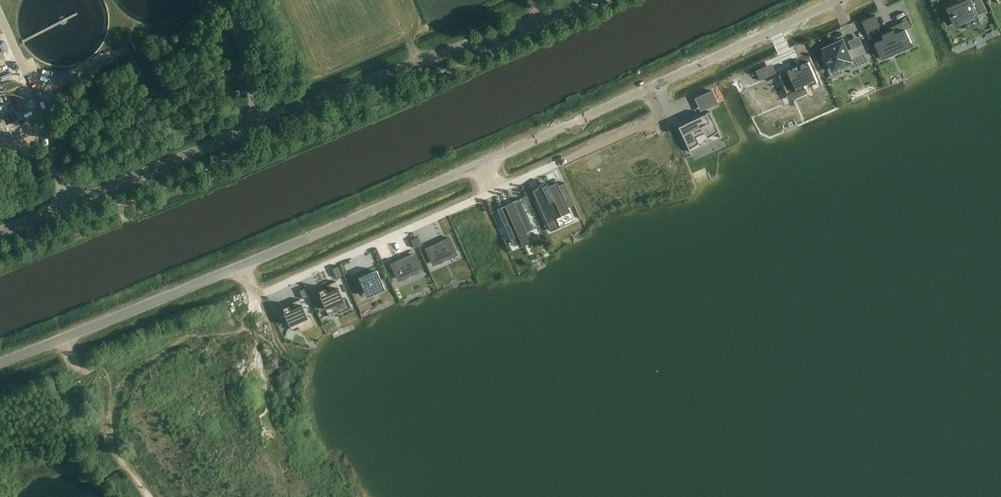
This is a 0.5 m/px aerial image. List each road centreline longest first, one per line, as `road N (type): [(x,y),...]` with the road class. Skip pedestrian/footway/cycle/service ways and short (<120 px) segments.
road 1 (unclassified): [(0,363),(312,236),(838,0)]
road 2 (tertiary): [(0,233),(582,0)]

